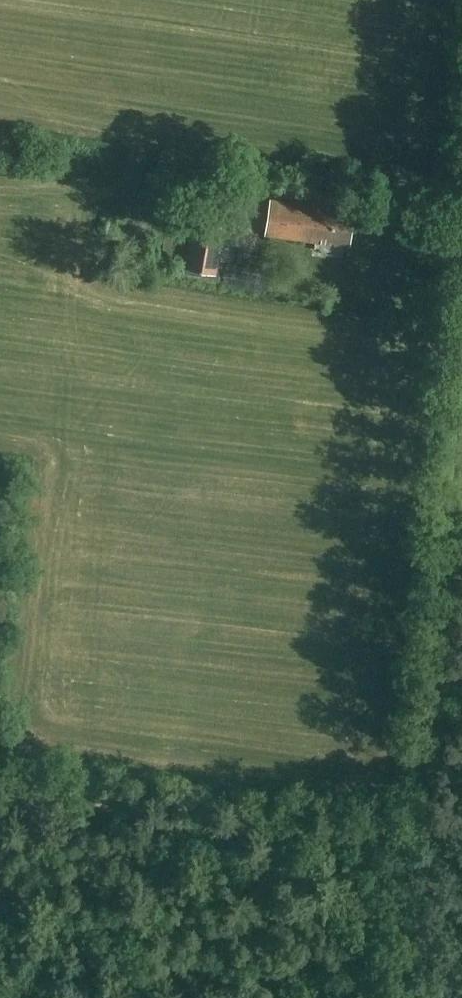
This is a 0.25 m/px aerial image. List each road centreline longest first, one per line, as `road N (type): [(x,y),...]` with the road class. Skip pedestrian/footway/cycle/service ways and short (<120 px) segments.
road 1 (track): [(412,824),(240,830),(0,783)]

